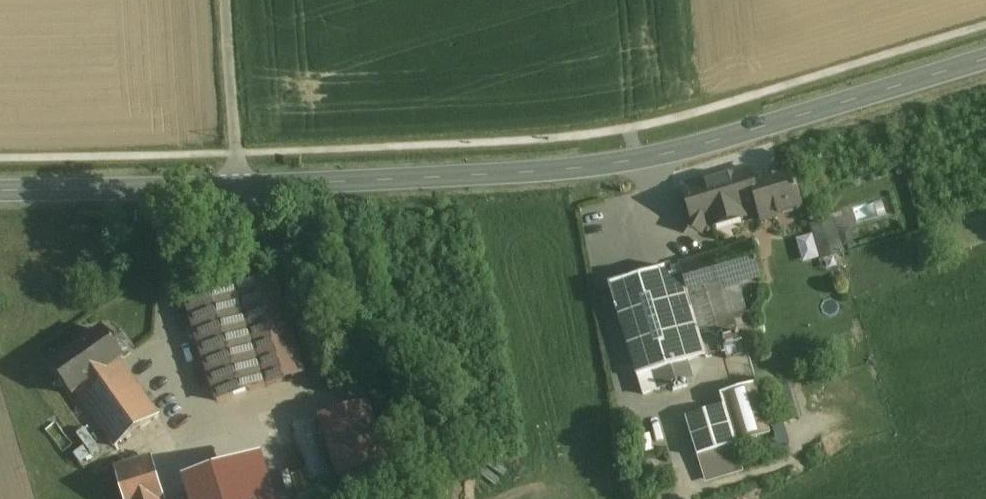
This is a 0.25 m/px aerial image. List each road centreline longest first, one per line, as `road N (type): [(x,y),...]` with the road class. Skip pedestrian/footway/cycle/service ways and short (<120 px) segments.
road 1 (secondary): [(985,59),(704,146),(614,165),(0,192)]

